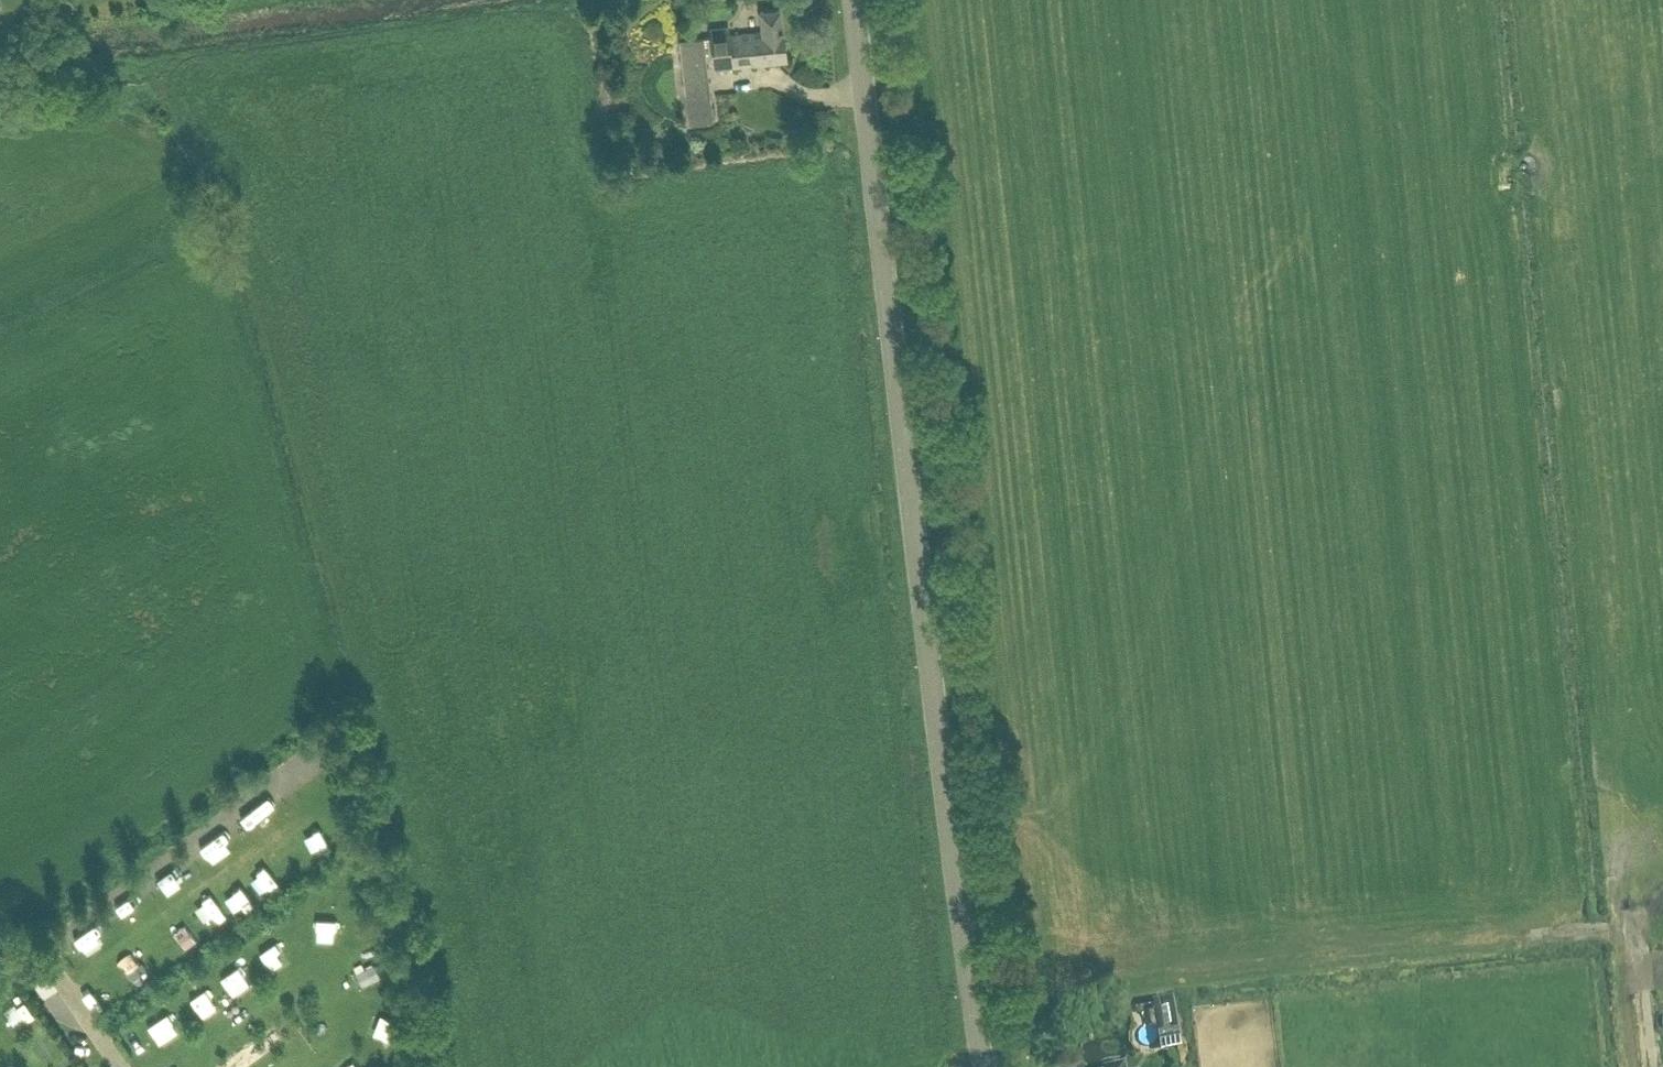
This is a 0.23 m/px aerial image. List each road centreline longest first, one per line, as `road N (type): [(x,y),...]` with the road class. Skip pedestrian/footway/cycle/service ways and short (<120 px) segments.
road 1 (tertiary): [(985,1066),(856,0)]

